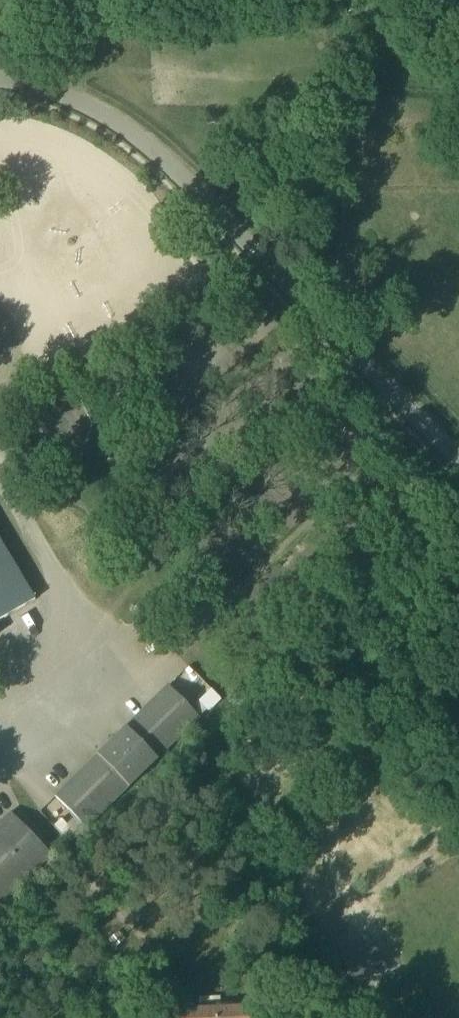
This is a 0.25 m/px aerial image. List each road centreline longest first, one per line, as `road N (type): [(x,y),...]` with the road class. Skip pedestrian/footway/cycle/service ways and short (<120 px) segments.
road 1 (unclassified): [(458,470),(106,117),(48,86),(0,78)]

